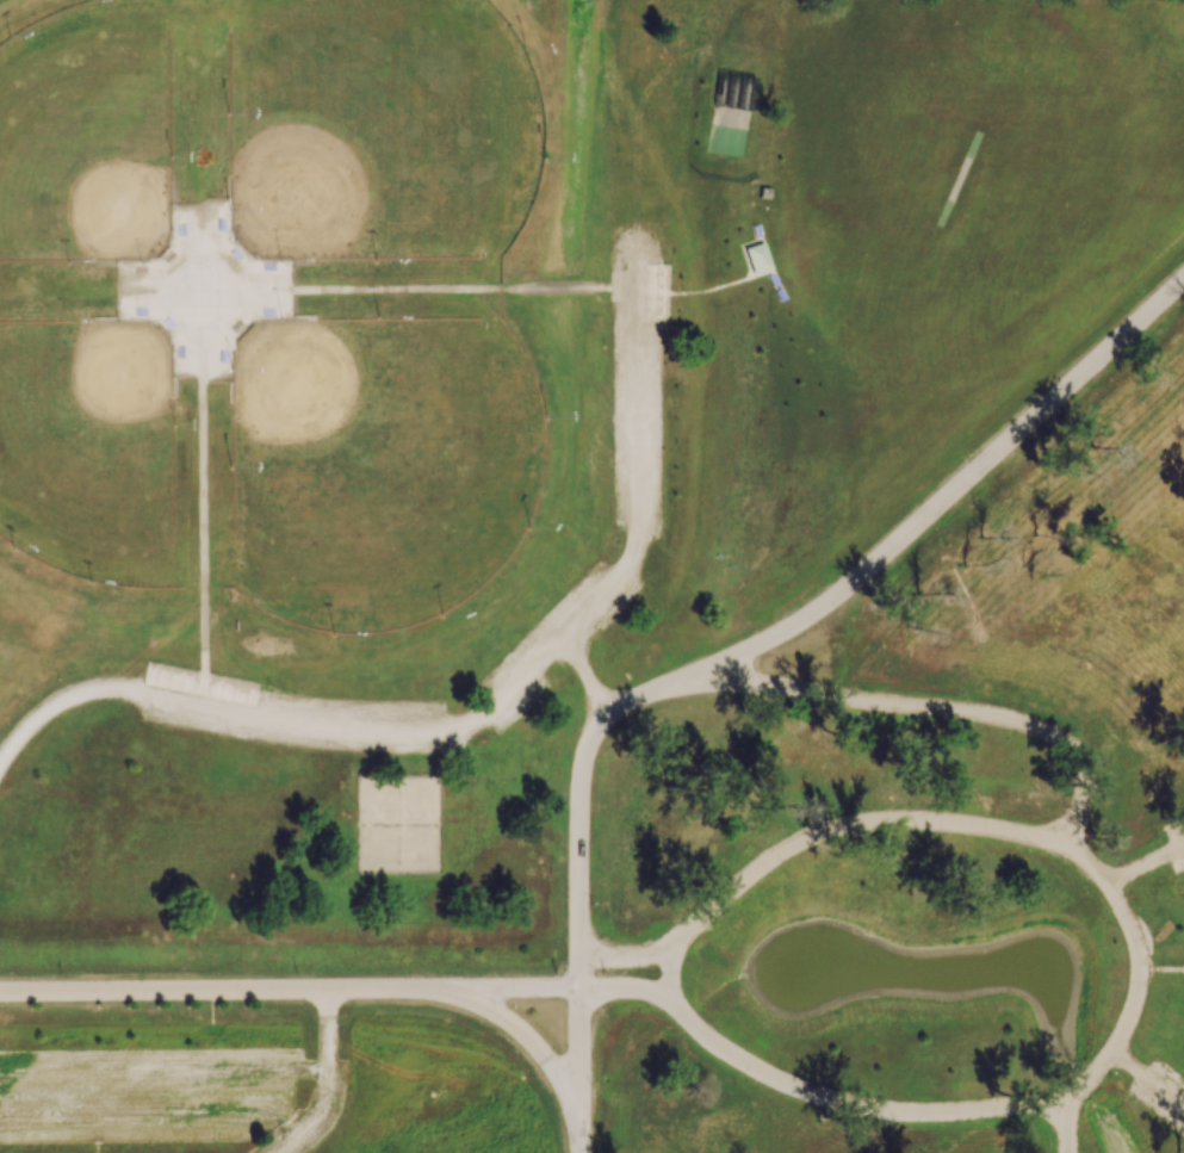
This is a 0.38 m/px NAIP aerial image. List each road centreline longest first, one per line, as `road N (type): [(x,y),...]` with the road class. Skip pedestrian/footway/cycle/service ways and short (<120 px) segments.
road 1 (residential): [(0,994),(578,988)]

